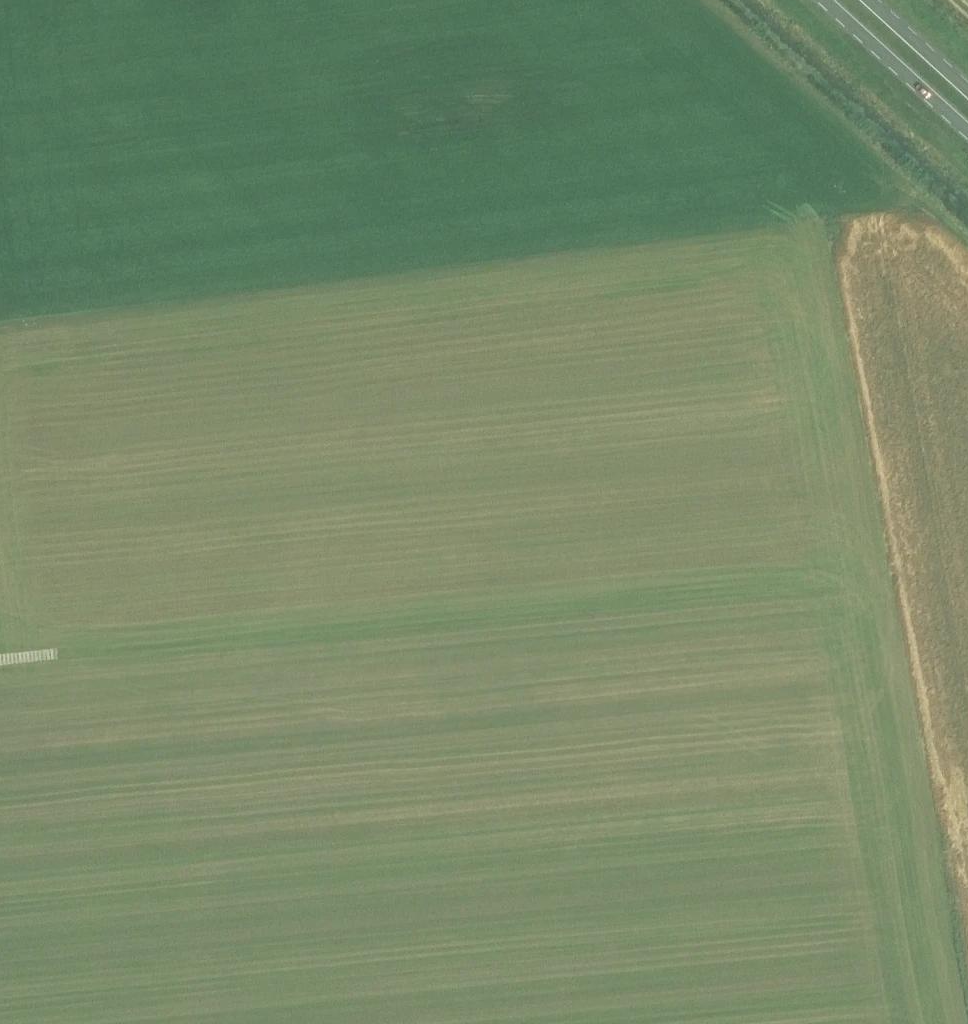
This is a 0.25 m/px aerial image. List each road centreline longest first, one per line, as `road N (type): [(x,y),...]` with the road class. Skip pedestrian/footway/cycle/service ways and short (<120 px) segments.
road 1 (primary): [(822,0),(967,133)]
road 2 (primary): [(967,89),(871,0)]

